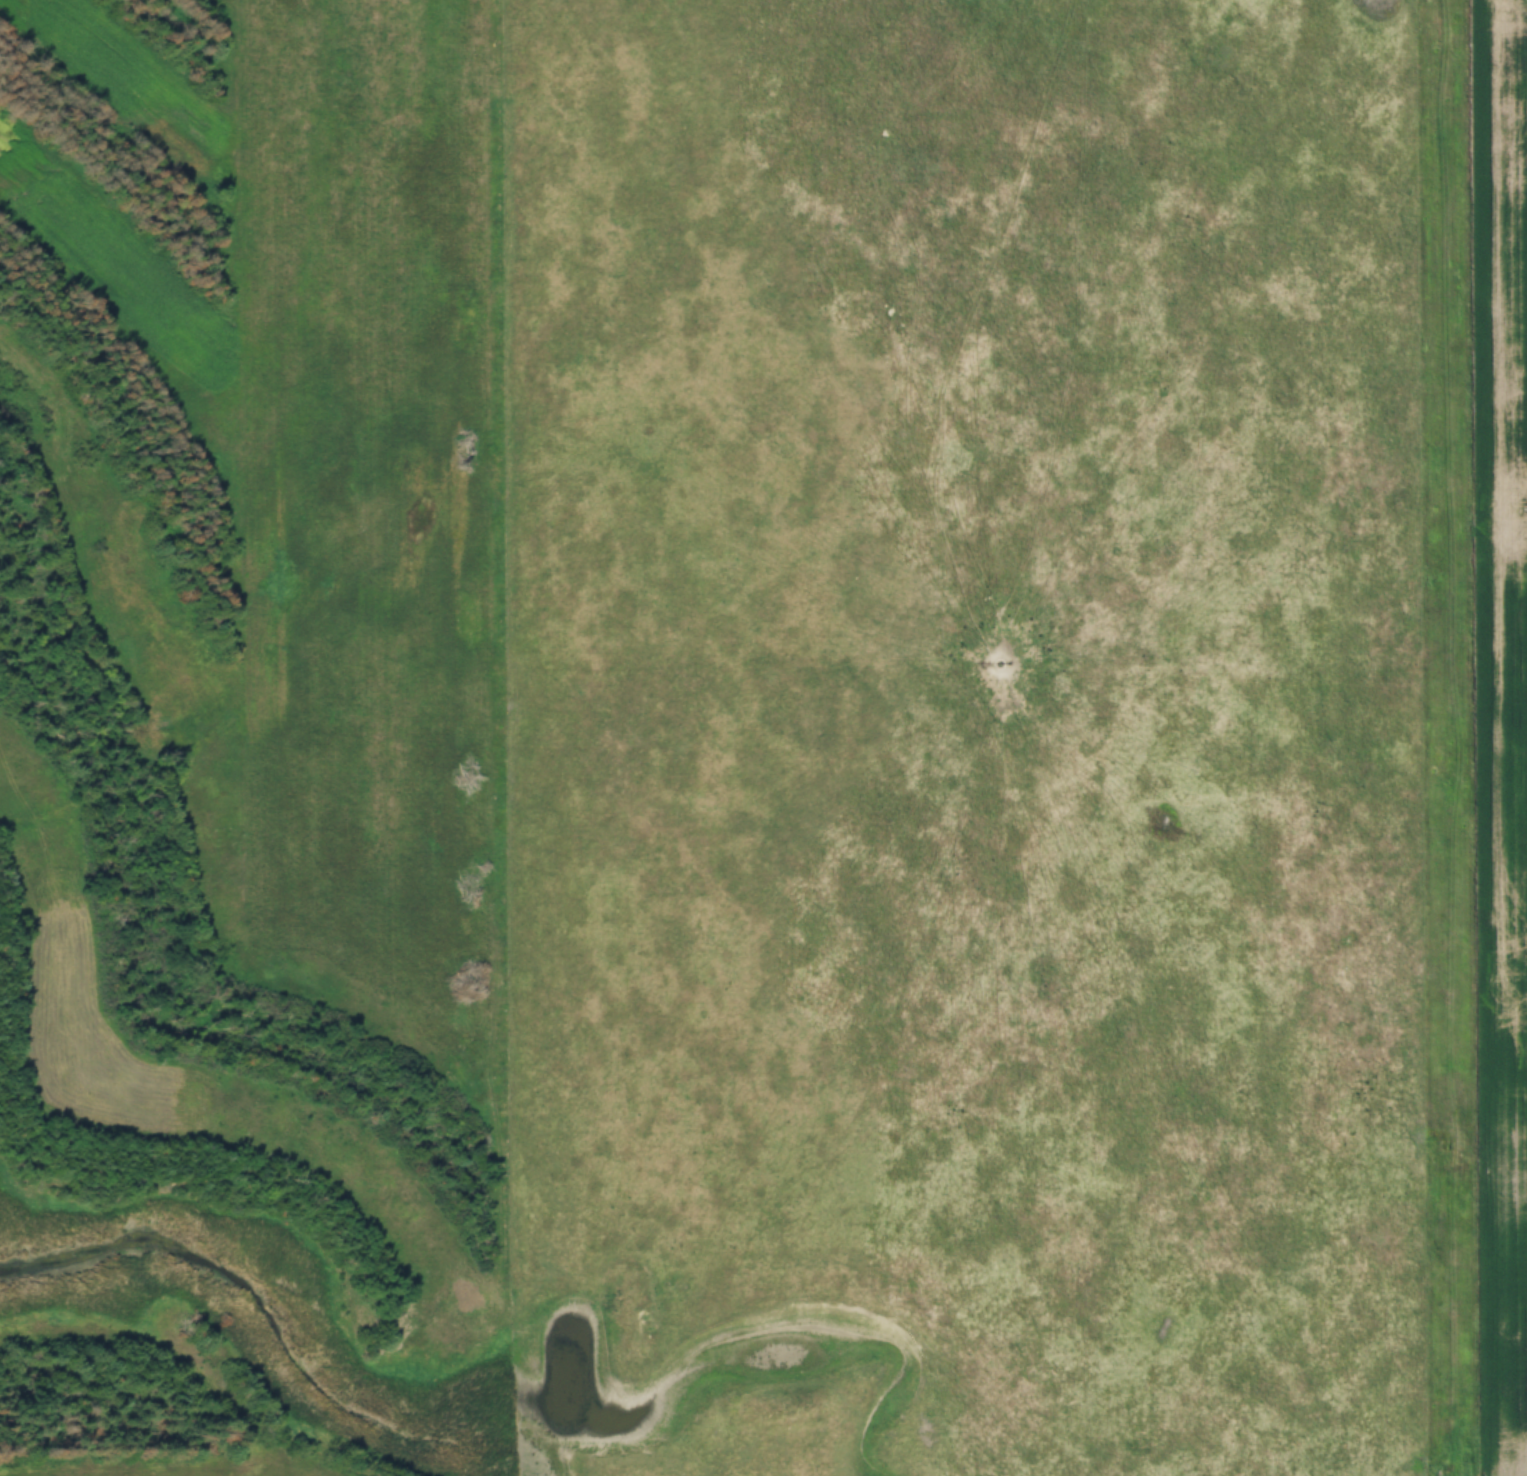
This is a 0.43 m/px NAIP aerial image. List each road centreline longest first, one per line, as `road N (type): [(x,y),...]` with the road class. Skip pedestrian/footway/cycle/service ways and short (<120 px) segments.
road 1 (track): [(1452,1475),(1448,0)]

